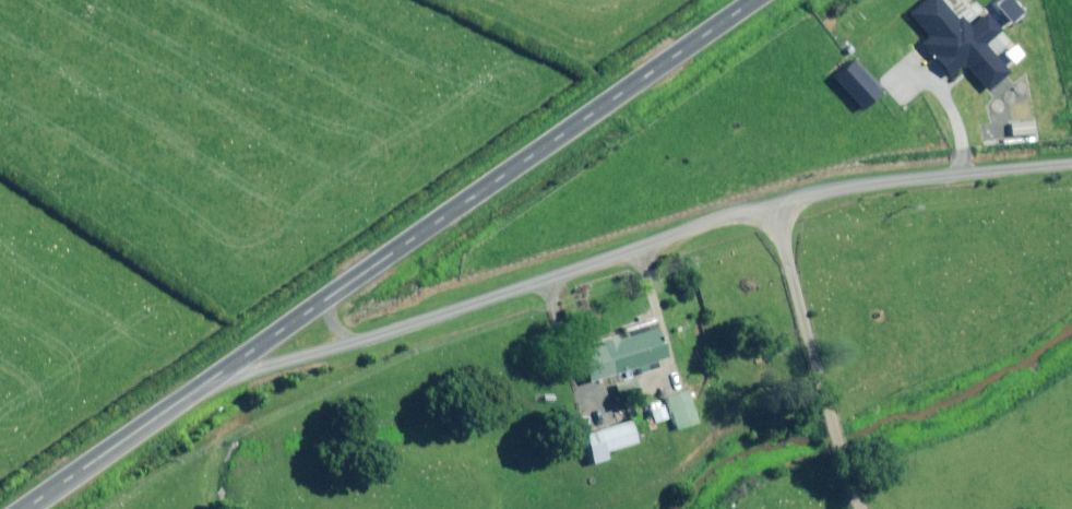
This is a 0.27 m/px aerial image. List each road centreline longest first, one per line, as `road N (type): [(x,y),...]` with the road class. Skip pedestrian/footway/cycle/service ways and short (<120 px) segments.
road 1 (residential): [(234,363),(249,370),(364,339),(770,199),(836,184),(1071,164)]
road 2 (unclassified): [(234,363),(756,0)]
road 3 (unclassified): [(25,508),(234,363)]

